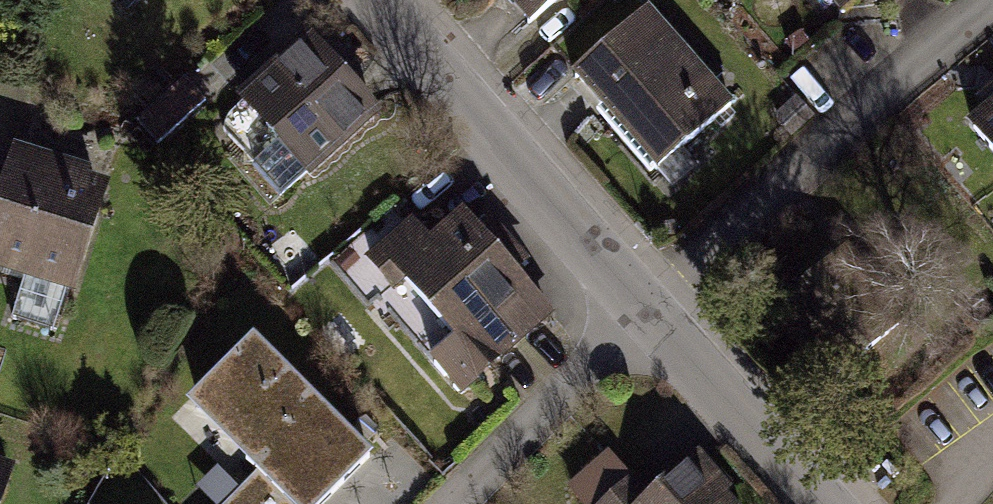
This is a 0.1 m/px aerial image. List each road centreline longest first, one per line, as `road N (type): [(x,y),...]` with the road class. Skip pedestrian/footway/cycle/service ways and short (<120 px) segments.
road 1 (residential): [(641,311),(992,5)]
road 2 (residential): [(641,311),(373,0)]
road 3 (residential): [(456,503),(641,311)]
road 4 (residential): [(824,503),(641,311)]

